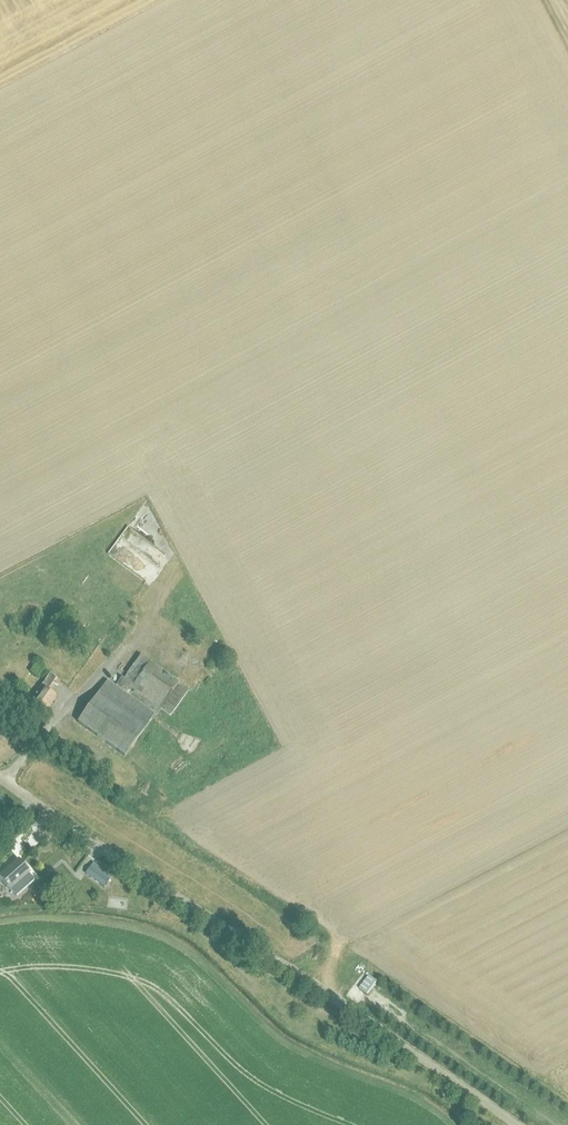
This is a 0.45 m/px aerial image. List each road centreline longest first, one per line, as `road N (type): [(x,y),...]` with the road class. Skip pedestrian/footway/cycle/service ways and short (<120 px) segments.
road 1 (unclassified): [(518,1124),(0,774)]

